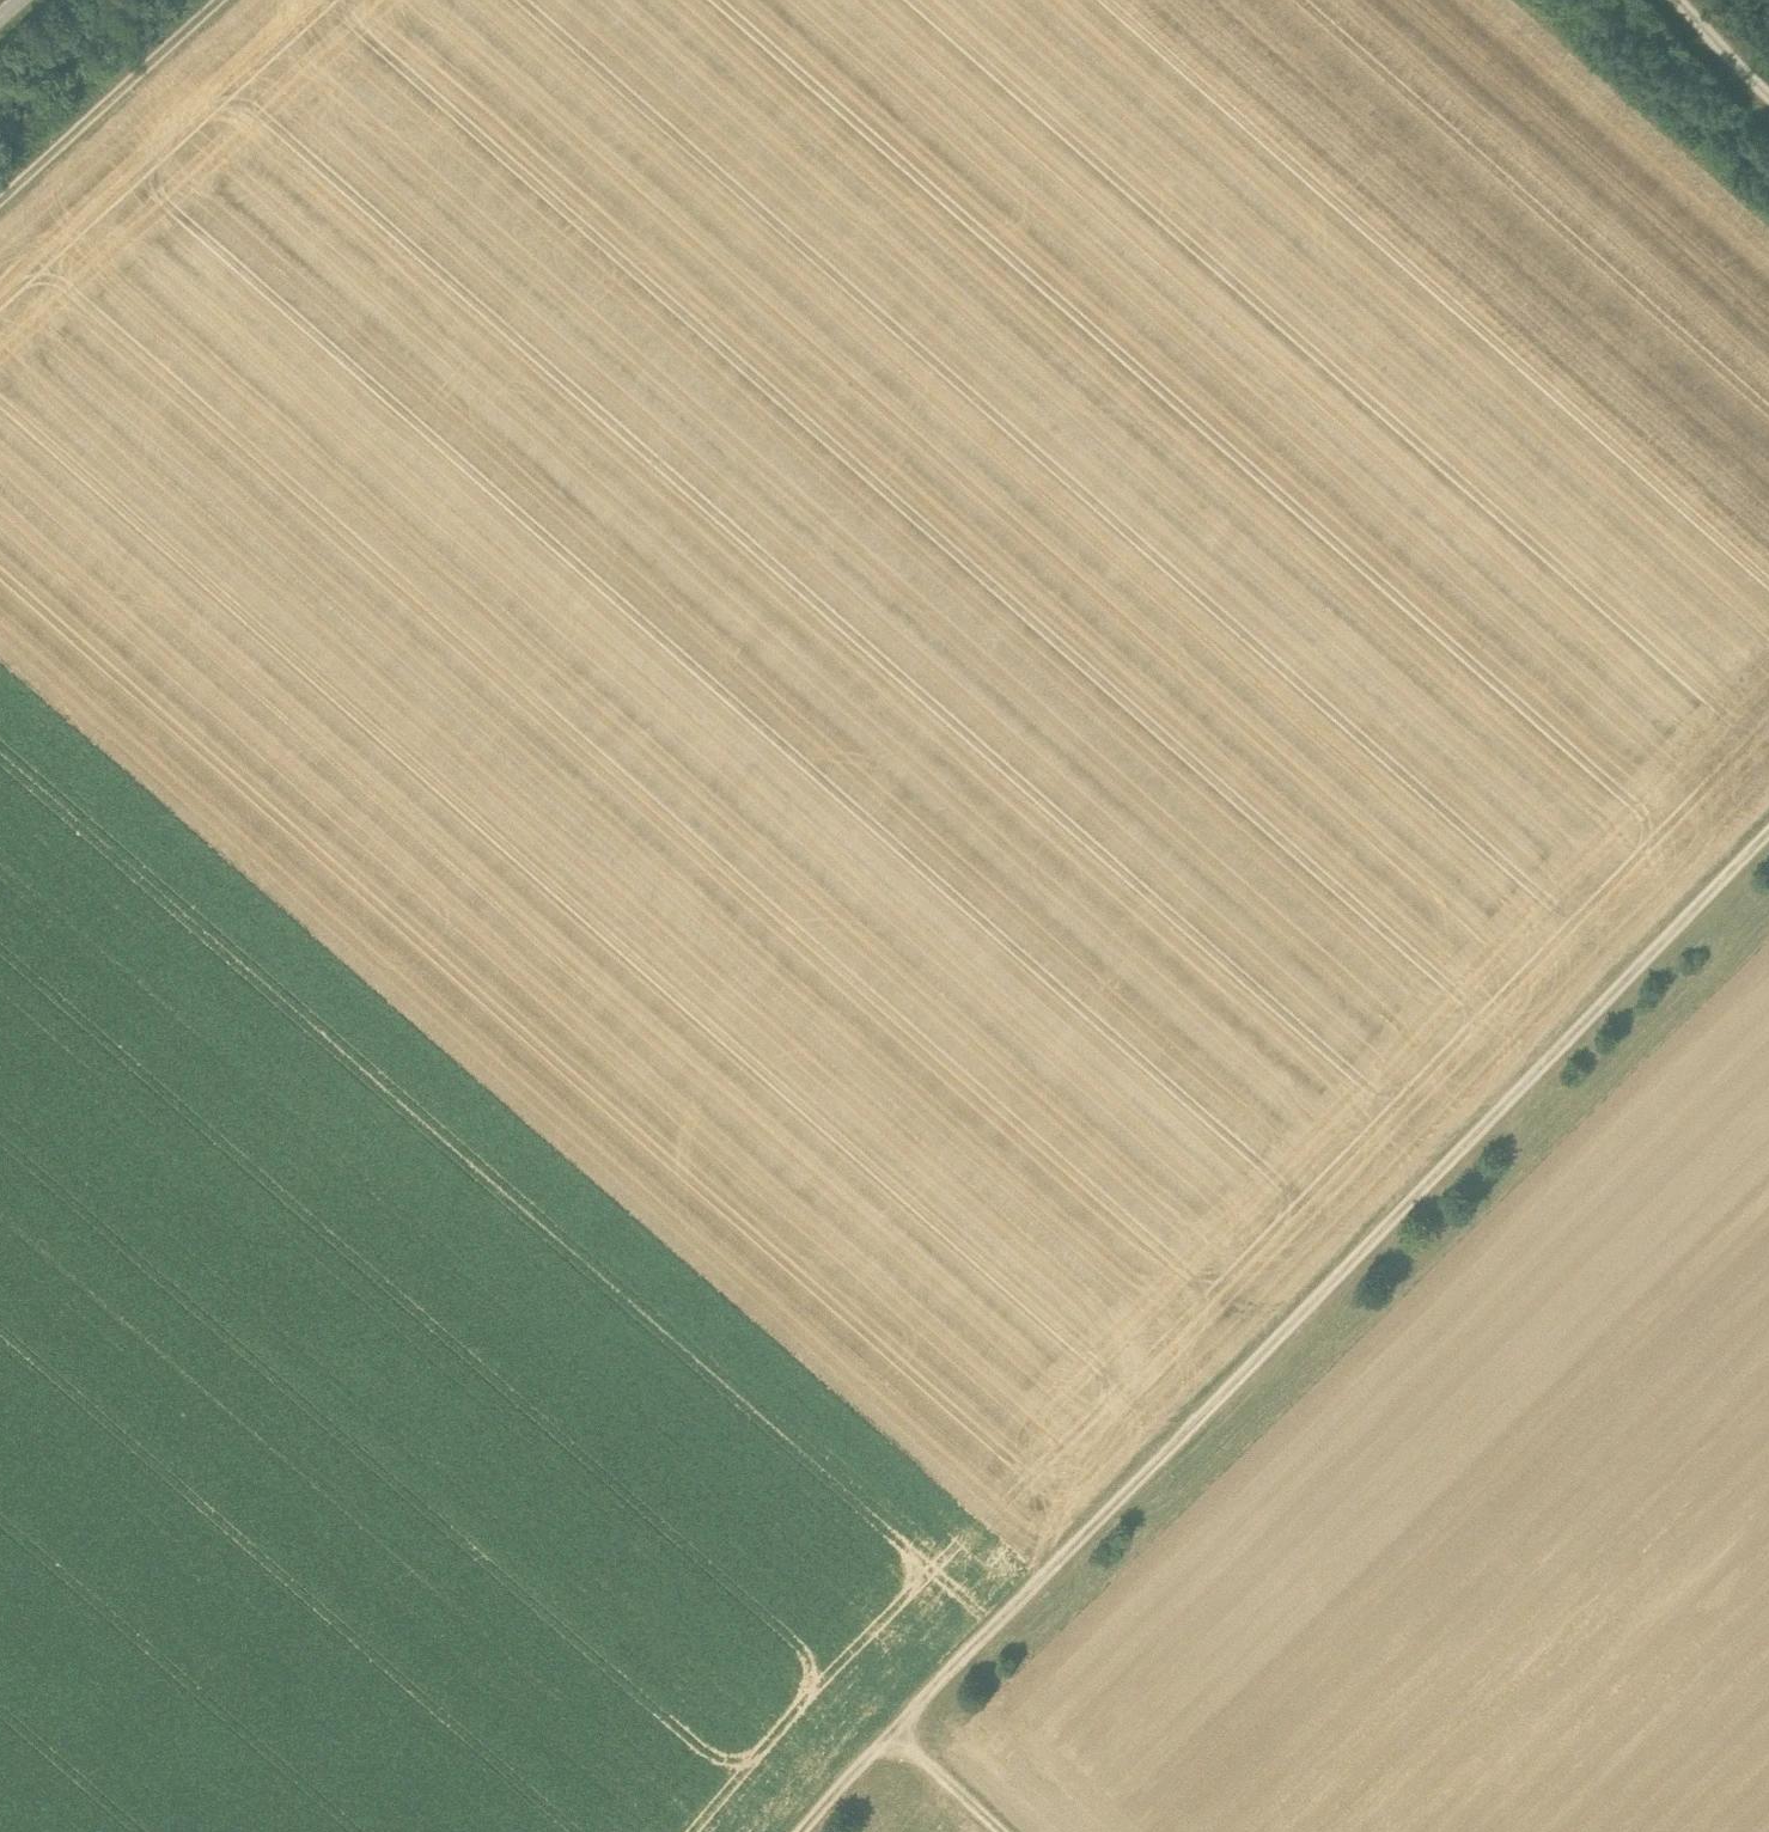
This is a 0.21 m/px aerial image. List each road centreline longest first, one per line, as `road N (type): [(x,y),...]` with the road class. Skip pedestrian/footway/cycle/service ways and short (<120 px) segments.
road 1 (track): [(813,1831),(897,1734),(1768,838)]
road 2 (track): [(228,0),(0,206)]
road 3 (track): [(897,1734),(1001,1831)]
road 4 (track): [(1674,0),(1768,100)]

